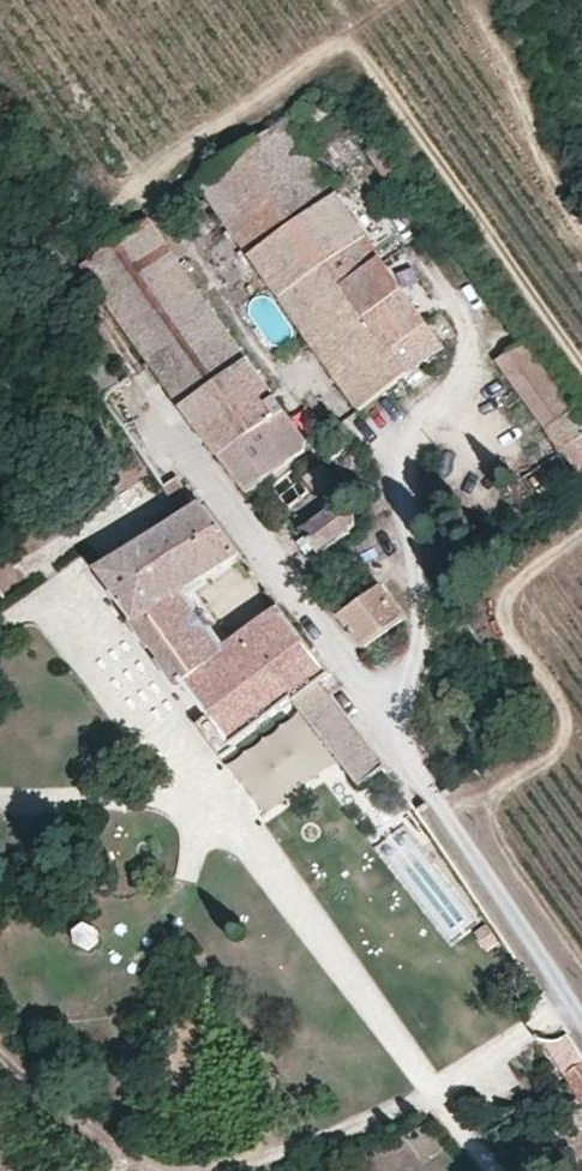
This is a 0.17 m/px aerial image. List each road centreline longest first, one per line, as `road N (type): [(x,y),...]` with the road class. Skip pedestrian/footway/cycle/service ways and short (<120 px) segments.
road 1 (track): [(62,594),(493,1170)]
road 2 (track): [(51,244),(456,827)]
road 3 (track): [(212,1170),(397,1111),(535,1033),(581,1019)]
road 4 (track): [(456,827),(581,1012)]

